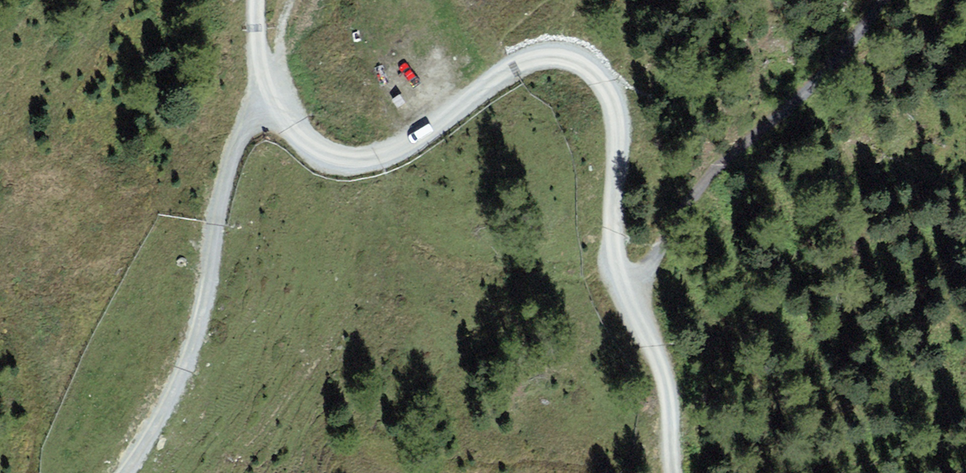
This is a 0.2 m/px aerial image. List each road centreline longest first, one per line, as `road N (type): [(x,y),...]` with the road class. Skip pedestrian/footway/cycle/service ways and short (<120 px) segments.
road 1 (track): [(674,472),(656,353),(617,273),(615,125),(611,94),(598,76),(560,56),(536,59),(398,149),(340,160),(316,151),(274,102),(259,61),(255,0)]
road 2 (track): [(885,0),(787,110),(697,189),(651,259),(643,328)]
road 3 (track): [(127,472),(191,362),(230,155),(255,113),(274,102)]

